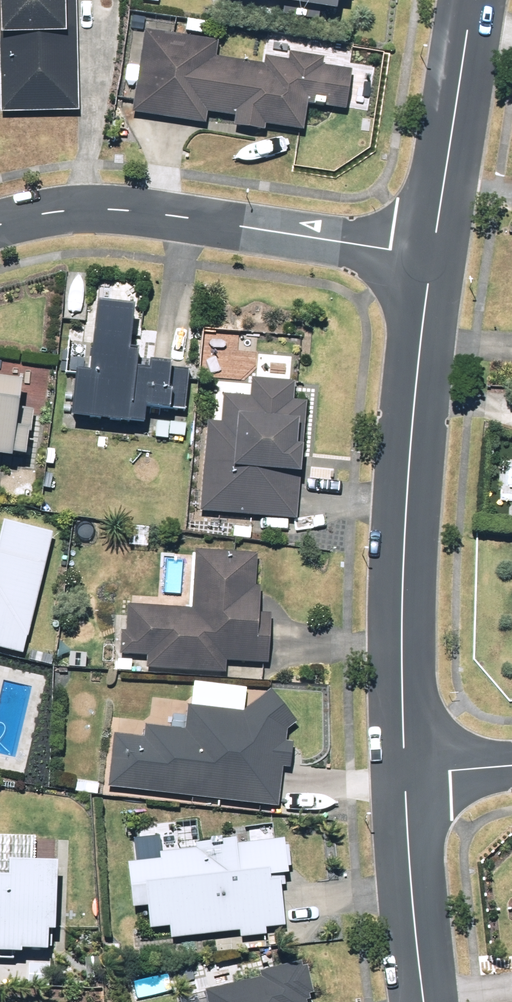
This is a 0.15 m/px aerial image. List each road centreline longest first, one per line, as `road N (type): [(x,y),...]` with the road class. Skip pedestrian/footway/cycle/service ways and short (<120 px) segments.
road 1 (tertiary): [(406,774),(407,499),(432,254)]
road 2 (residential): [(432,254),(112,209),(0,227)]
road 3 (tertiary): [(432,254),(471,0)]
road 4 (tertiary): [(425,1001),(406,774)]

